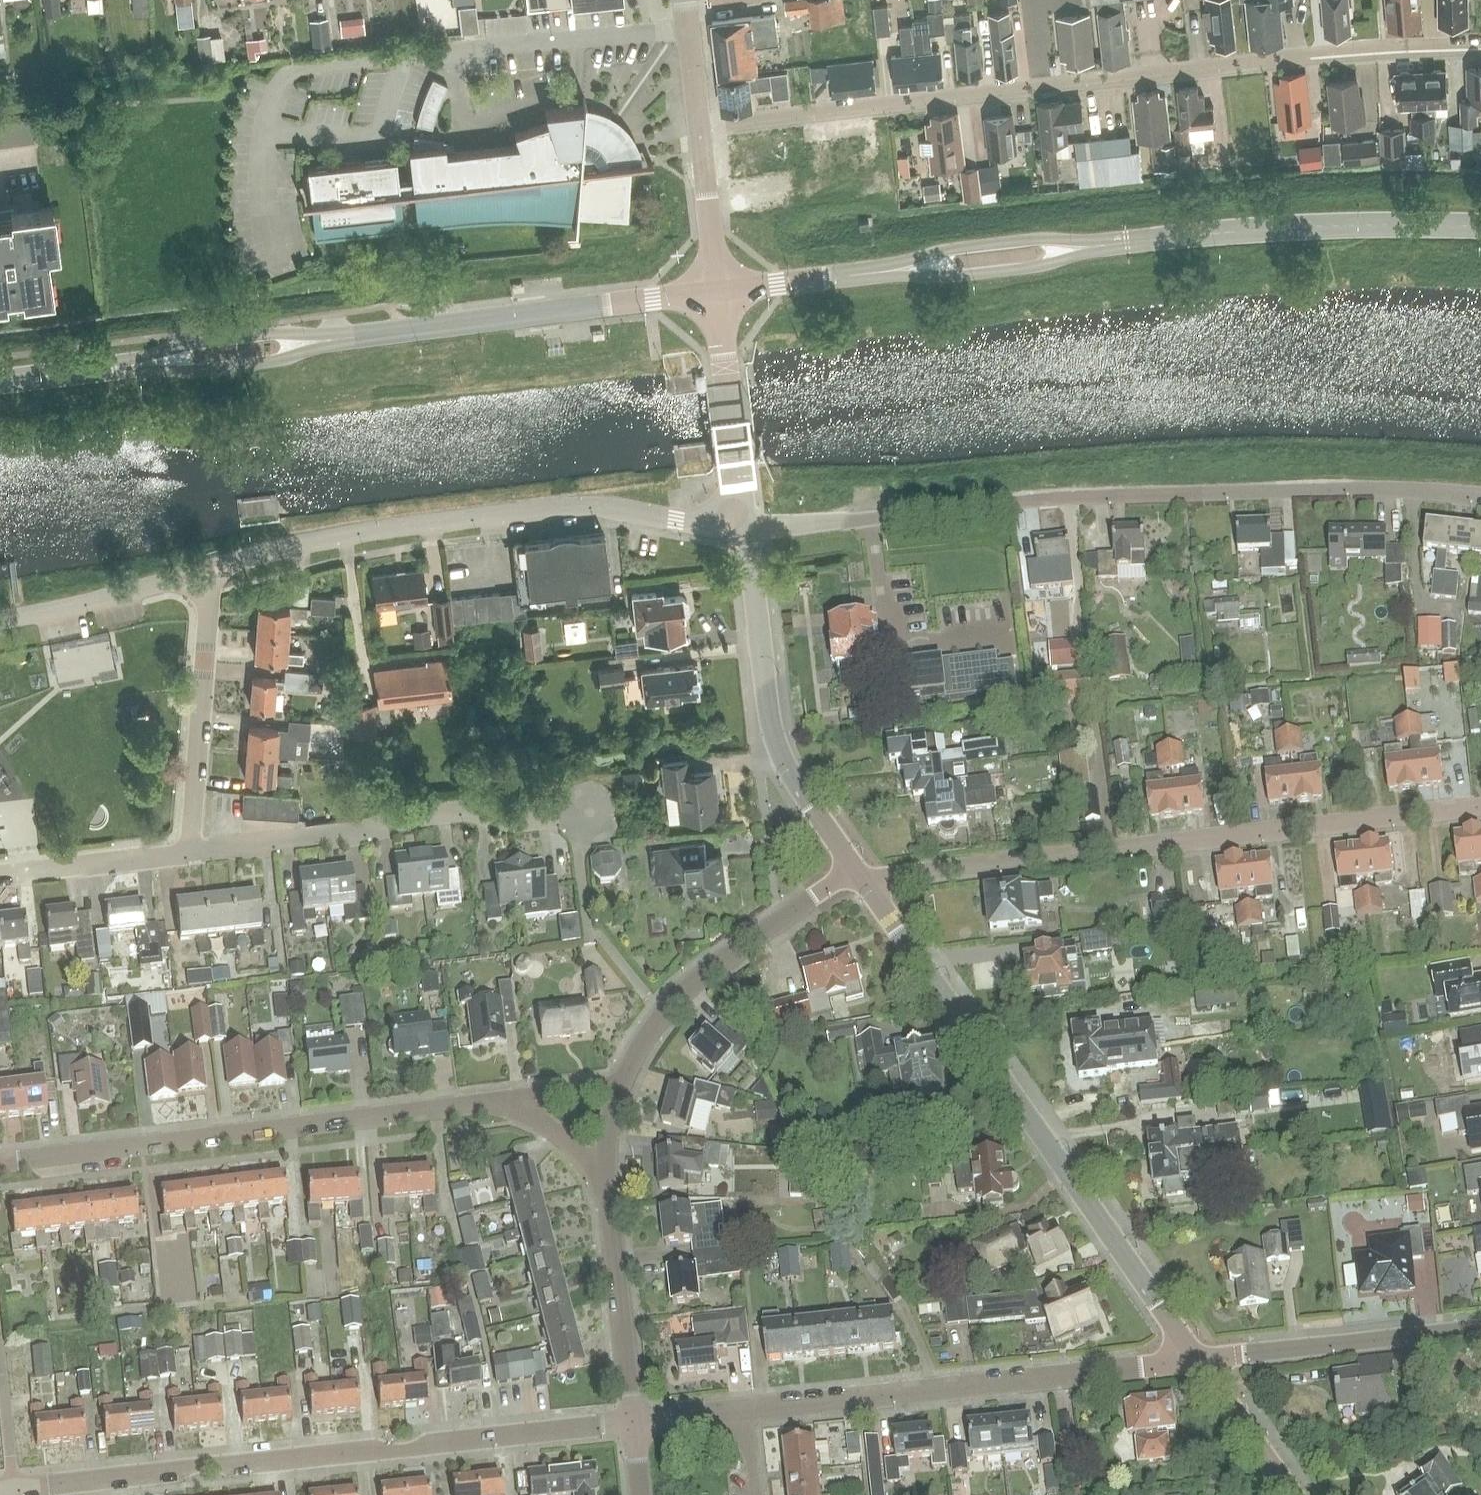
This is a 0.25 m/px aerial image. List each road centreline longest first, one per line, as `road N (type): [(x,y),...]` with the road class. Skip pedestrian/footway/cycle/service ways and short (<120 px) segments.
road 1 (residential): [(701,132),(1385,56),(1480,53)]
road 2 (residential): [(1480,494),(1098,496),(745,528)]
road 3 (residential): [(0,1494),(631,1426)]
road 4 (residential): [(861,877),(1480,812)]
road 5 (tertiary): [(1197,1362),(861,877)]
road 6 (residential): [(209,570),(344,538),(572,508),(745,528)]
road 7 (residential): [(0,1167),(518,1102)]
road 8 (residential): [(744,1413),(1197,1362)]
road 9 (residential): [(189,857),(462,816),(507,826),(588,817)]
road 10 (tertiary): [(861,877),(778,754),(745,528)]
road 11 (secondary): [(358,338),(716,295)]
road 12 (secondary): [(1134,242),(1480,231)]
road 13 (residential): [(619,1089),(661,1020),(706,975),(834,883),(861,877)]
road 14 (secondary): [(846,277),(958,277),(1134,242)]
road 15 (secondary): [(1134,242),(952,251),(846,277)]
road 16 (residential): [(189,857),(209,570)]
road 17 (residential): [(1480,1327),(1197,1362)]
road 18 (secondary): [(104,368),(186,373),(282,361),(358,338)]
road 19 (secondary): [(358,338),(276,334),(184,345),(104,368)]
road 20 (residential): [(631,1426),(606,1176)]
road 21 (tertiary): [(745,528),(716,295)]
road 22 (residential): [(0,620),(209,570)]
road 23 (residential): [(0,878),(189,857)]
road 24 (unclassified): [(716,295),(701,132)]
road 25 (tertiary): [(1288,1494),(1197,1362)]
road 26 (unclassified): [(701,132),(685,0)]
road 27 (secondary): [(716,295),(846,277)]

